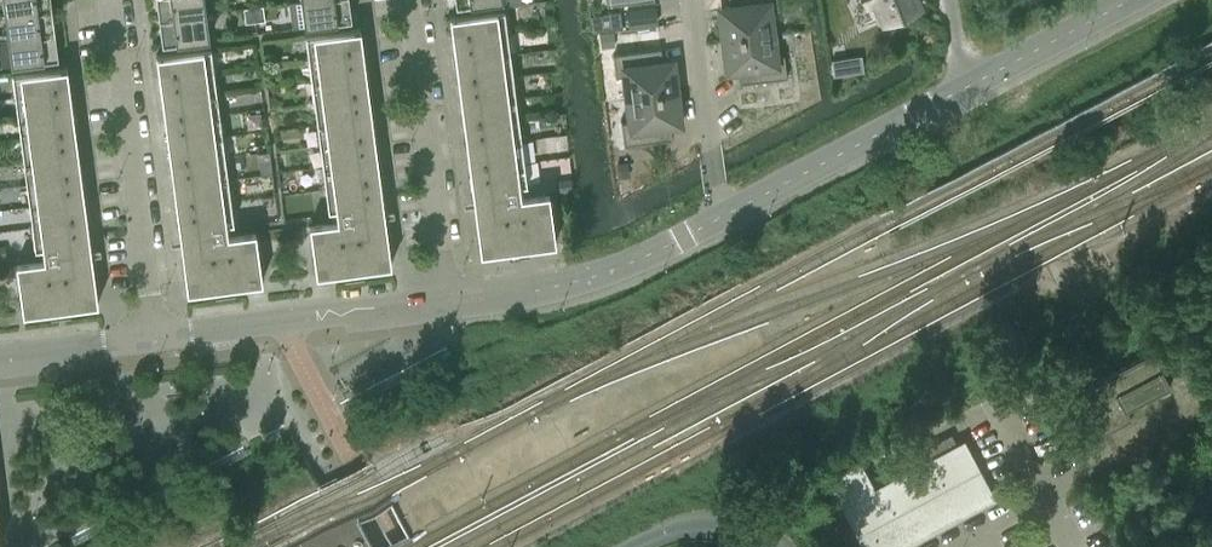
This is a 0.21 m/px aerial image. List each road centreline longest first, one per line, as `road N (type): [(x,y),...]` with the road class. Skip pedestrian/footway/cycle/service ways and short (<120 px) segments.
road 1 (residential): [(155,337),(113,0)]
road 2 (residential): [(450,301),(410,0)]
road 3 (residential): [(450,301),(155,337)]
road 4 (residential): [(720,216),(593,276),(450,301)]
road 5 (residential): [(963,88),(720,216)]
road 6 (residential): [(720,216),(694,0)]
road 7 (residential): [(1129,0),(963,88)]
road 8 (residential): [(155,337),(0,358)]

